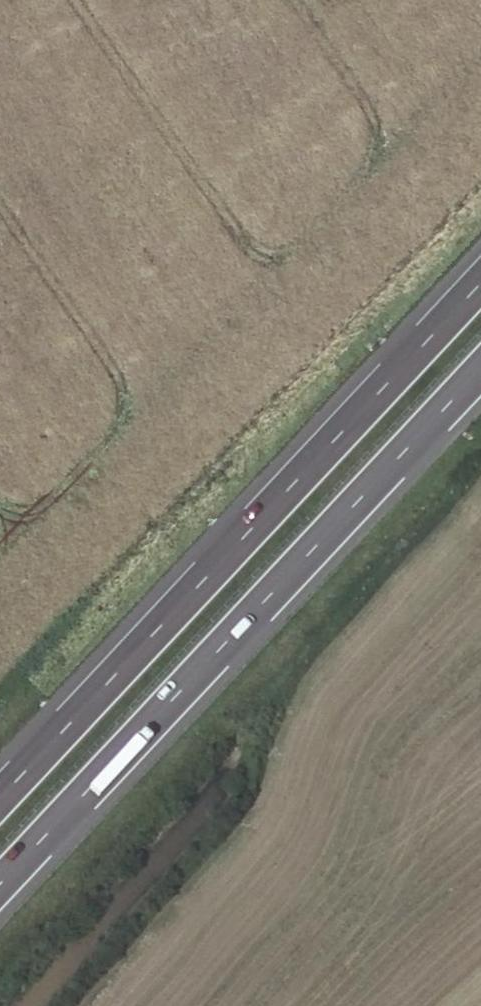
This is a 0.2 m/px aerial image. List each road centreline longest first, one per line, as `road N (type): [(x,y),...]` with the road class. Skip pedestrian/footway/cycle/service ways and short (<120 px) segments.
road 1 (motorway): [(0,893),(480,372)]
road 2 (motorway): [(480,279),(0,798)]

